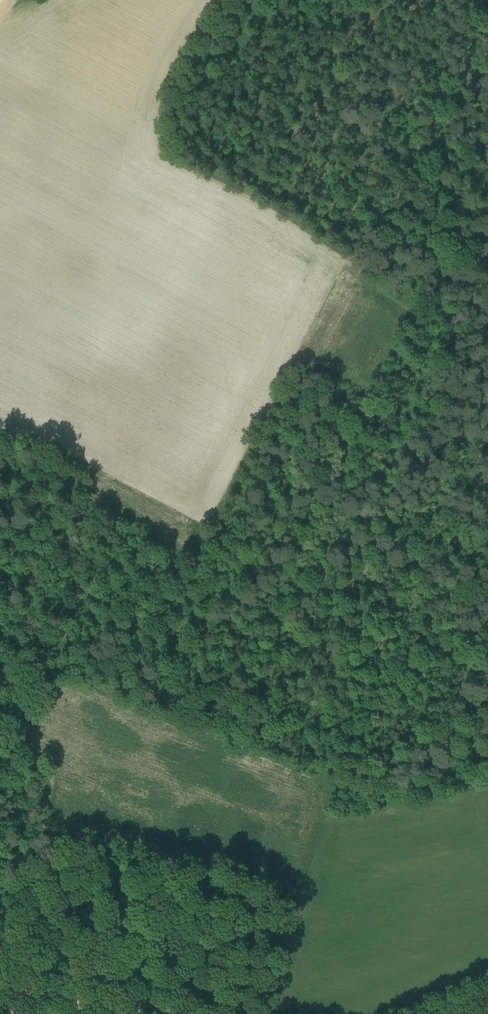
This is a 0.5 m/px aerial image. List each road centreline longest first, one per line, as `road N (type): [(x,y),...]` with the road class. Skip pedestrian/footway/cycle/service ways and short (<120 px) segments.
road 1 (track): [(145,1013),(24,987)]

